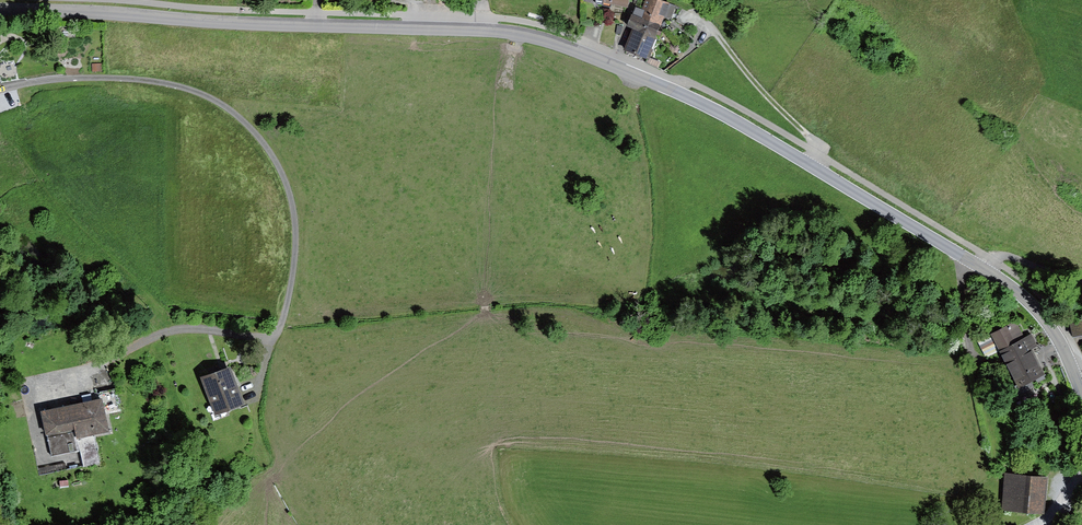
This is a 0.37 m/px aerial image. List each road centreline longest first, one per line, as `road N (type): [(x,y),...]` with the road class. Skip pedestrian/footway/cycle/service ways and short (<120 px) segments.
road 1 (tertiary): [(1081,394),(1046,321),(986,269),(718,113),(551,42),(483,30),(0,10)]
road 2 (residential): [(0,90),(47,80),(161,83),(235,113),(282,170),(294,253),(272,341),(181,328),(95,367)]
road 3 (track): [(812,167),(820,146),(758,90),(718,33),(684,8)]

